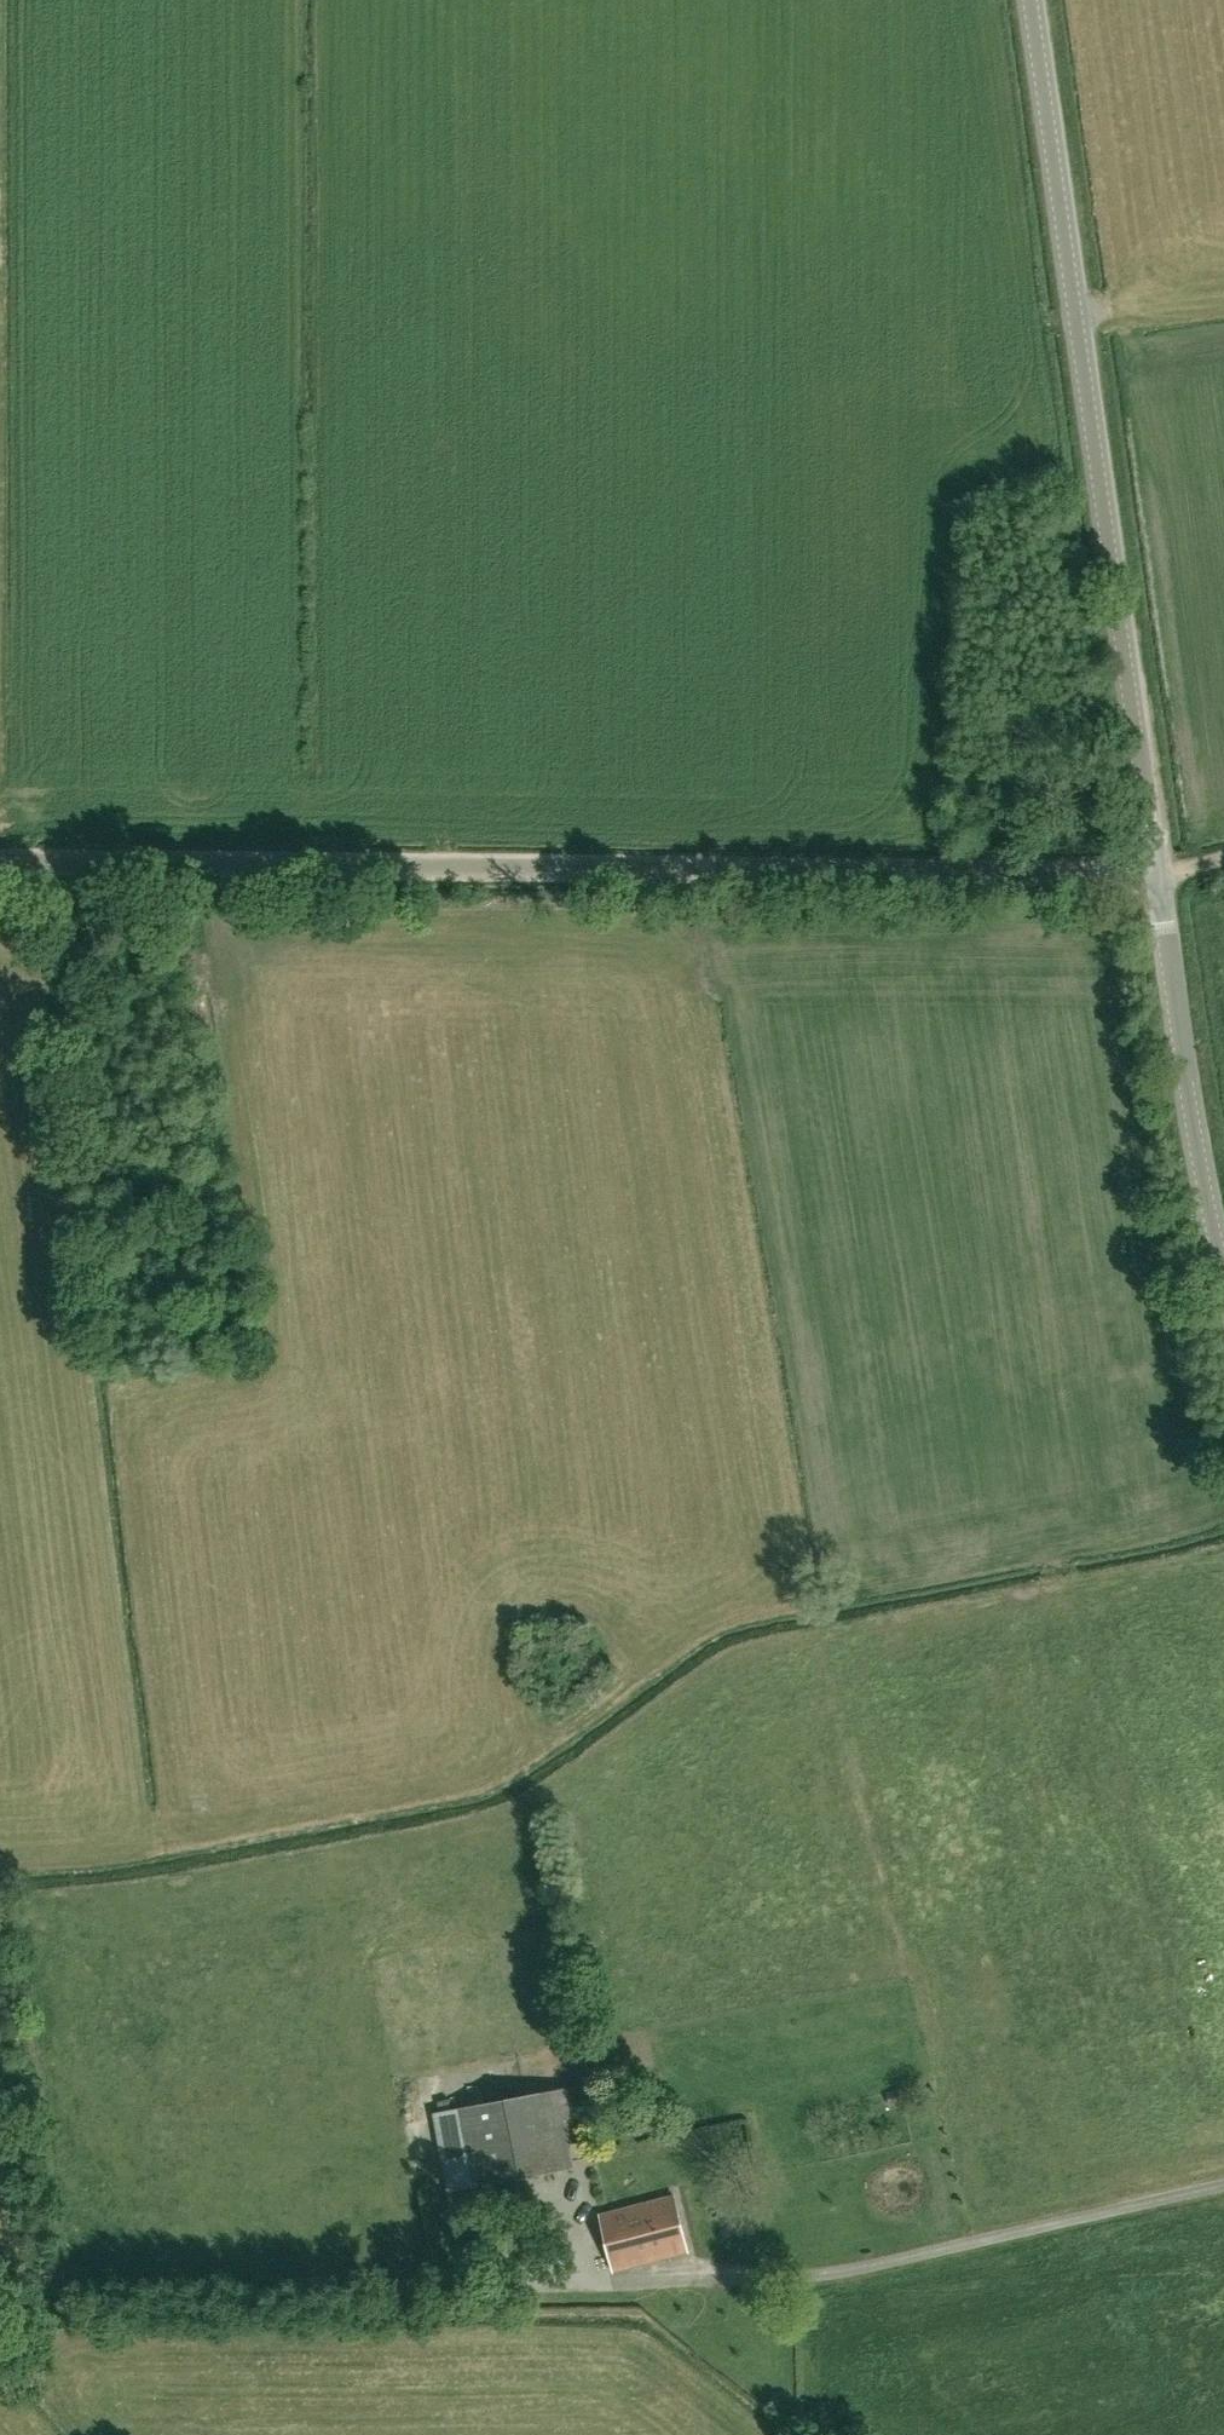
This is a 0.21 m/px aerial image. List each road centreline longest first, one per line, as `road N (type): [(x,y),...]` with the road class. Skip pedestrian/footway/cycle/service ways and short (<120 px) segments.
road 1 (unclassified): [(1152,880),(0,865)]
road 2 (tertiary): [(1152,880),(1025,0)]
road 3 (tertiary): [(1223,1256),(1152,880)]

